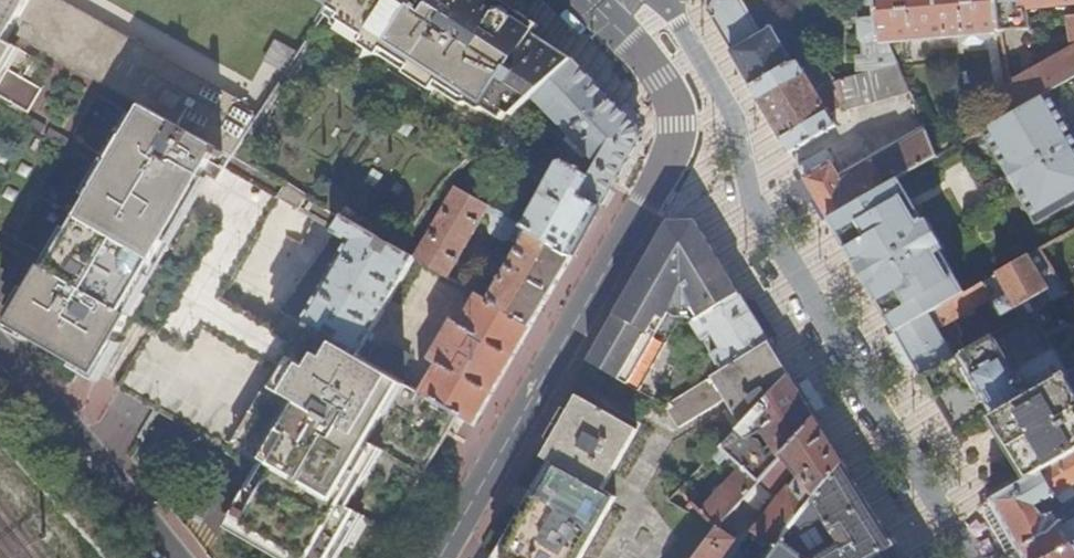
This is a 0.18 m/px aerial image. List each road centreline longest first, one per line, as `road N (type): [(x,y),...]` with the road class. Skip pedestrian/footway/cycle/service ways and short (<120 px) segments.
road 1 (primary): [(595,0),(672,90),(683,123),(678,158),(446,557)]
road 2 (residential): [(660,0),(739,122),(755,200),(966,557)]
road 3 (residential): [(178,557),(0,347)]

